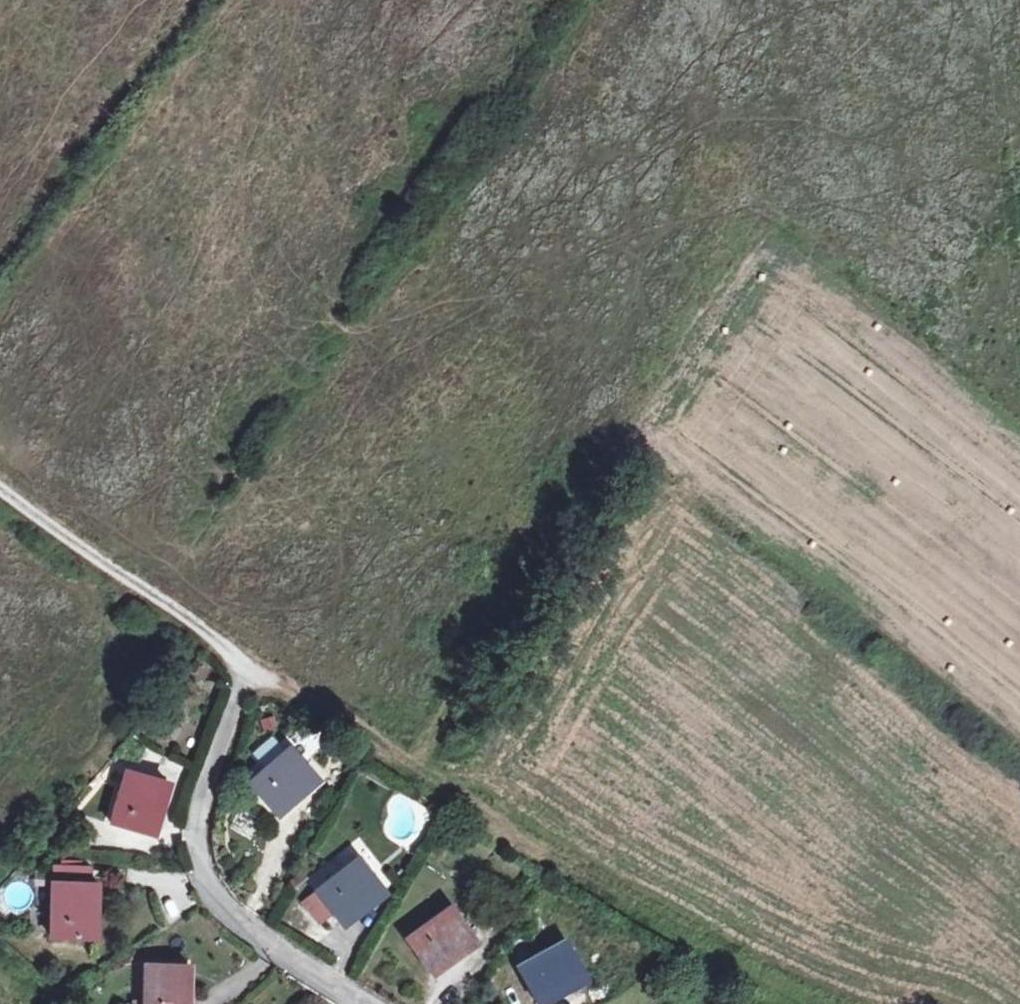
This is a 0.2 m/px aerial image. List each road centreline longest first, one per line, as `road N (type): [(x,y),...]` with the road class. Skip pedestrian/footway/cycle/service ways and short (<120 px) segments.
road 1 (residential): [(361,1003),(242,924),(207,883),(198,817),(242,673)]
road 2 (track): [(0,492),(224,651),(242,673)]

